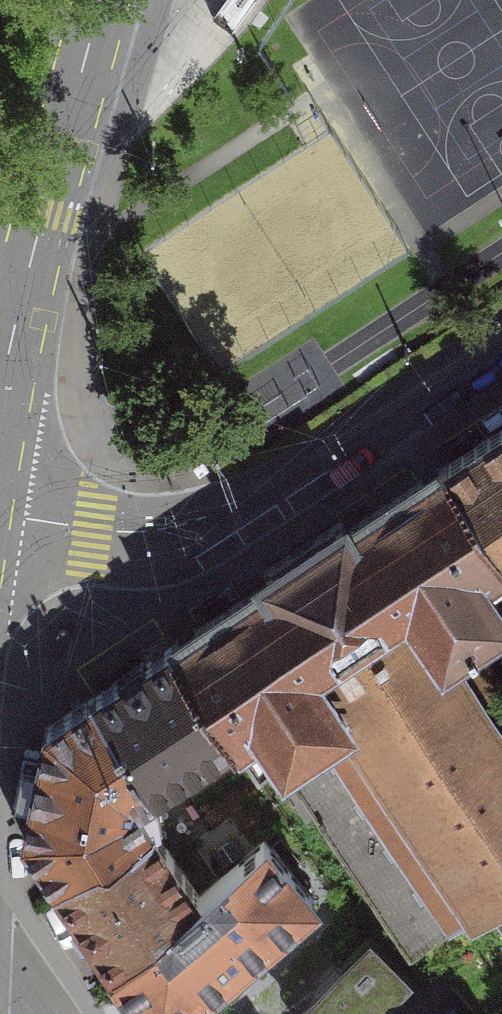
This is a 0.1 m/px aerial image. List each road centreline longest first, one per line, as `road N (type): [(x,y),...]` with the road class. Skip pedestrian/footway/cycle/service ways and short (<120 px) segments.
road 1 (residential): [(0,516),(94,535),(205,527),(257,510),(501,348)]
road 2 (secondary): [(104,0),(18,311)]

